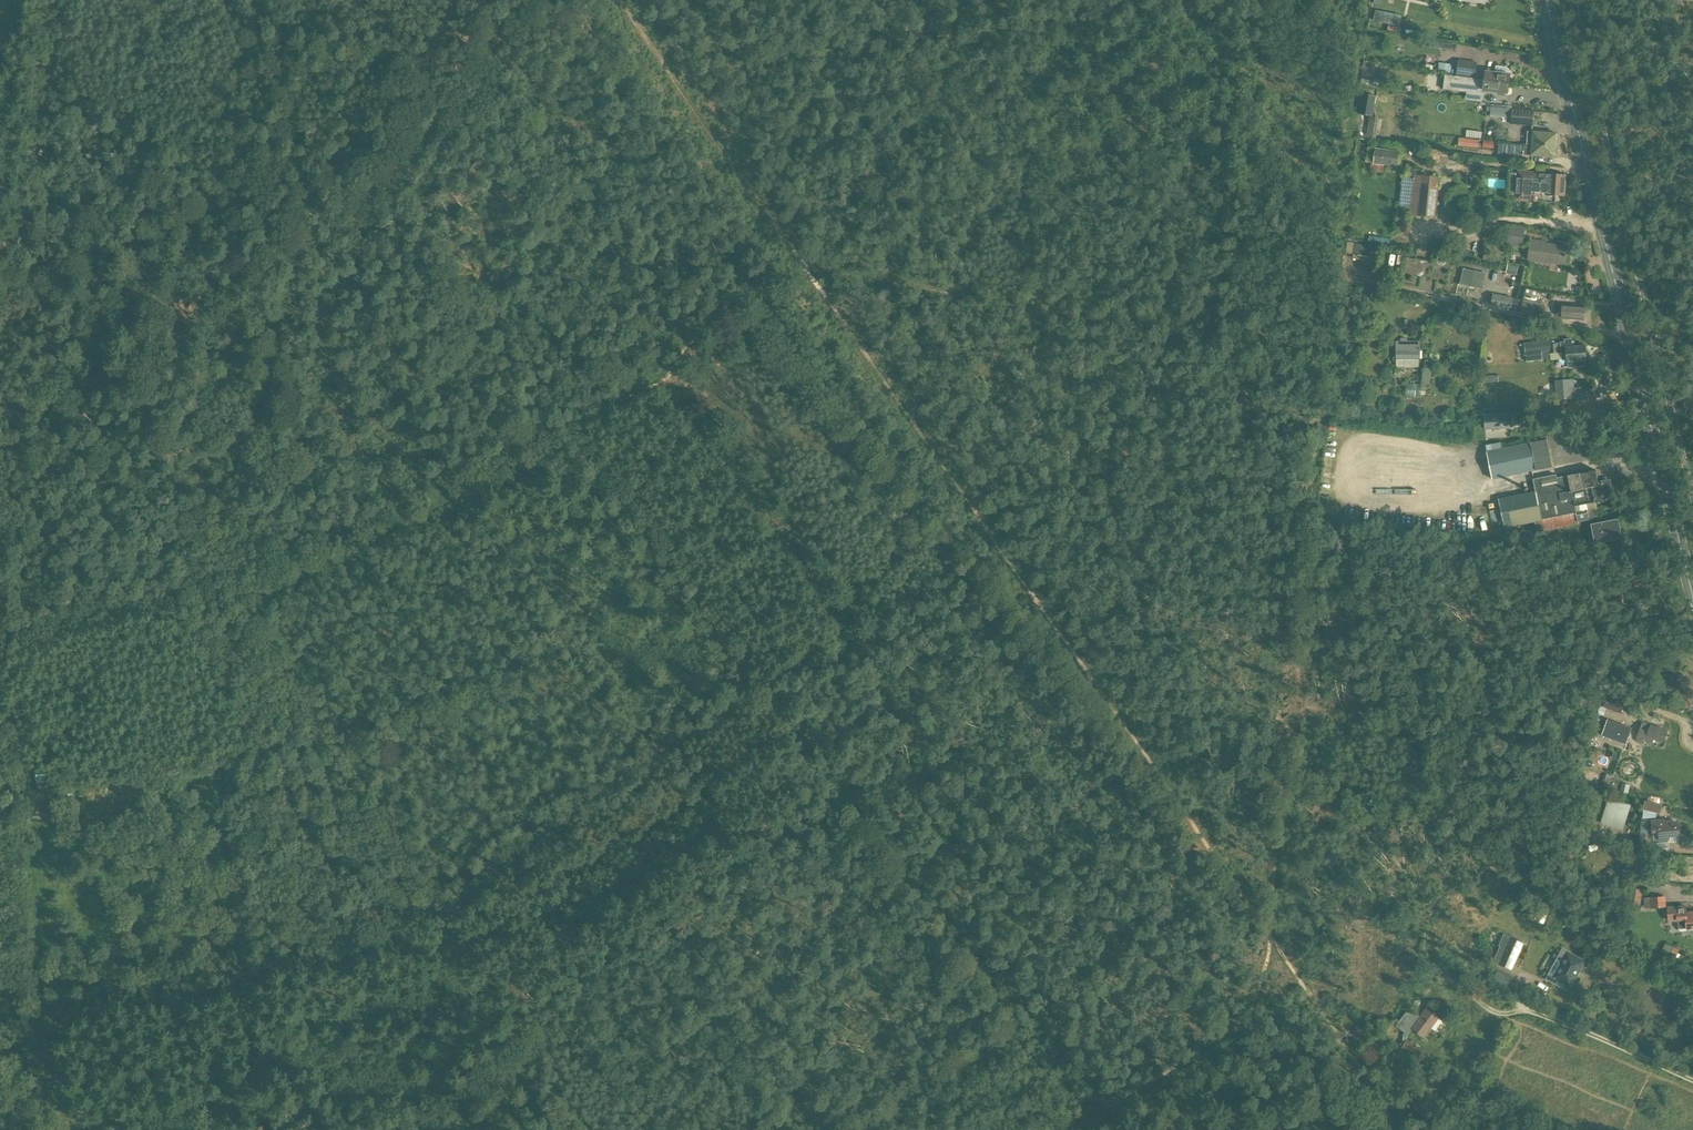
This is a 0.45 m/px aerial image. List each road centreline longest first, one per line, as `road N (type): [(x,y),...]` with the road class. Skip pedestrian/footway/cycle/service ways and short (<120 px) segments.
road 1 (track): [(802,261),(1404,1129)]
road 2 (track): [(0,636),(229,572),(672,380),(679,347),(802,261)]
road 3 (primary): [(1692,599),(1546,0)]
road 4 (track): [(1273,934),(1321,374)]
road 5 (track): [(0,484),(65,373),(107,120),(141,0)]
road 6 (track): [(1263,0),(1235,287),(1146,319)]
road 7 (track): [(1119,329),(1084,671)]
road 8 (track): [(1119,329),(802,261)]
road 9 (track): [(802,261),(618,0)]
road 10 (track): [(802,261),(870,206),(956,0)]
road 11 (track): [(348,227),(129,119),(107,120)]
road 12 (track): [(1392,1129),(1243,1024)]

